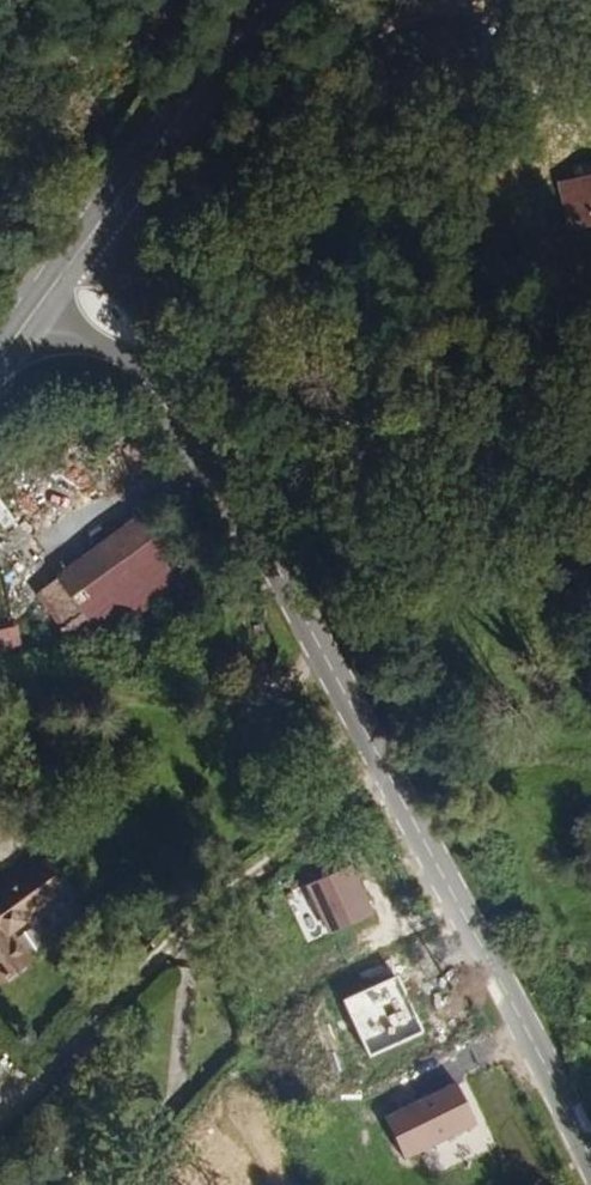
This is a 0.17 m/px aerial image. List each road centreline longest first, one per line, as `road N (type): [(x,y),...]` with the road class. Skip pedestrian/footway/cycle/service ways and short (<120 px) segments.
road 1 (tertiary): [(590,1164),(188,413),(143,354),(58,287)]
road 2 (primary): [(58,287),(267,0)]

